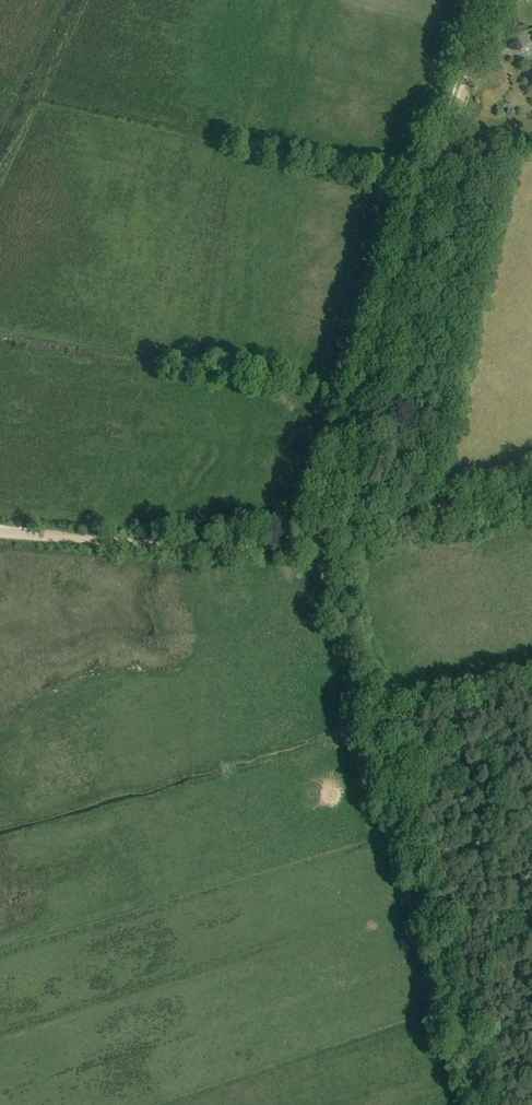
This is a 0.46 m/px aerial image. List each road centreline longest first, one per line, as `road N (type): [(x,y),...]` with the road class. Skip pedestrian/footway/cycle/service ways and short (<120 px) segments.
road 1 (track): [(481,1104),(323,570),(322,542)]
road 2 (track): [(322,542),(345,446),(495,0)]
road 3 (track): [(322,542),(219,550),(0,532)]
road 4 (track): [(322,542),(531,494)]

